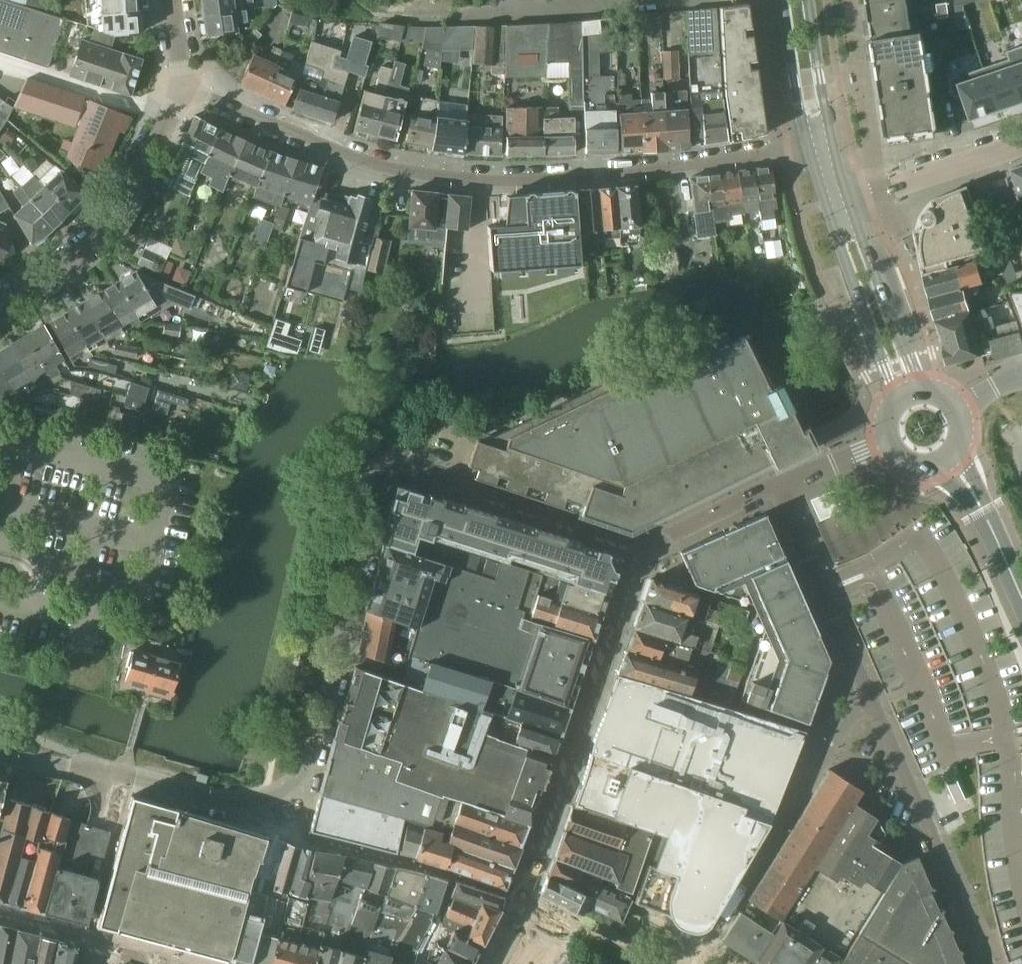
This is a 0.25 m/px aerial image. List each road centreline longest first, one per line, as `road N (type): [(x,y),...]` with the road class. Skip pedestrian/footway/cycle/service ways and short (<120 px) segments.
road 1 (residential): [(779,489),(645,545),(409,465),(395,467),(379,483),(308,764),(291,789),(239,803),(0,756)]
road 2 (residential): [(808,146),(668,170),(444,177),(341,155),(250,120),(188,79)]
road 3 (residential): [(188,79),(121,210),(87,252),(0,307)]
road 4 (residential): [(872,702),(986,963)]
road 5 (residential): [(779,489),(872,702)]
road 6 (secondary): [(828,208),(905,395)]
road 7 (secondary): [(920,390),(851,201)]
road 8 (residential): [(851,201),(1021,146)]
road 9 (secondary): [(783,0),(808,146)]
road 10 (secondary): [(833,141),(811,0)]
road 11 (residential): [(522,14),(660,0)]

